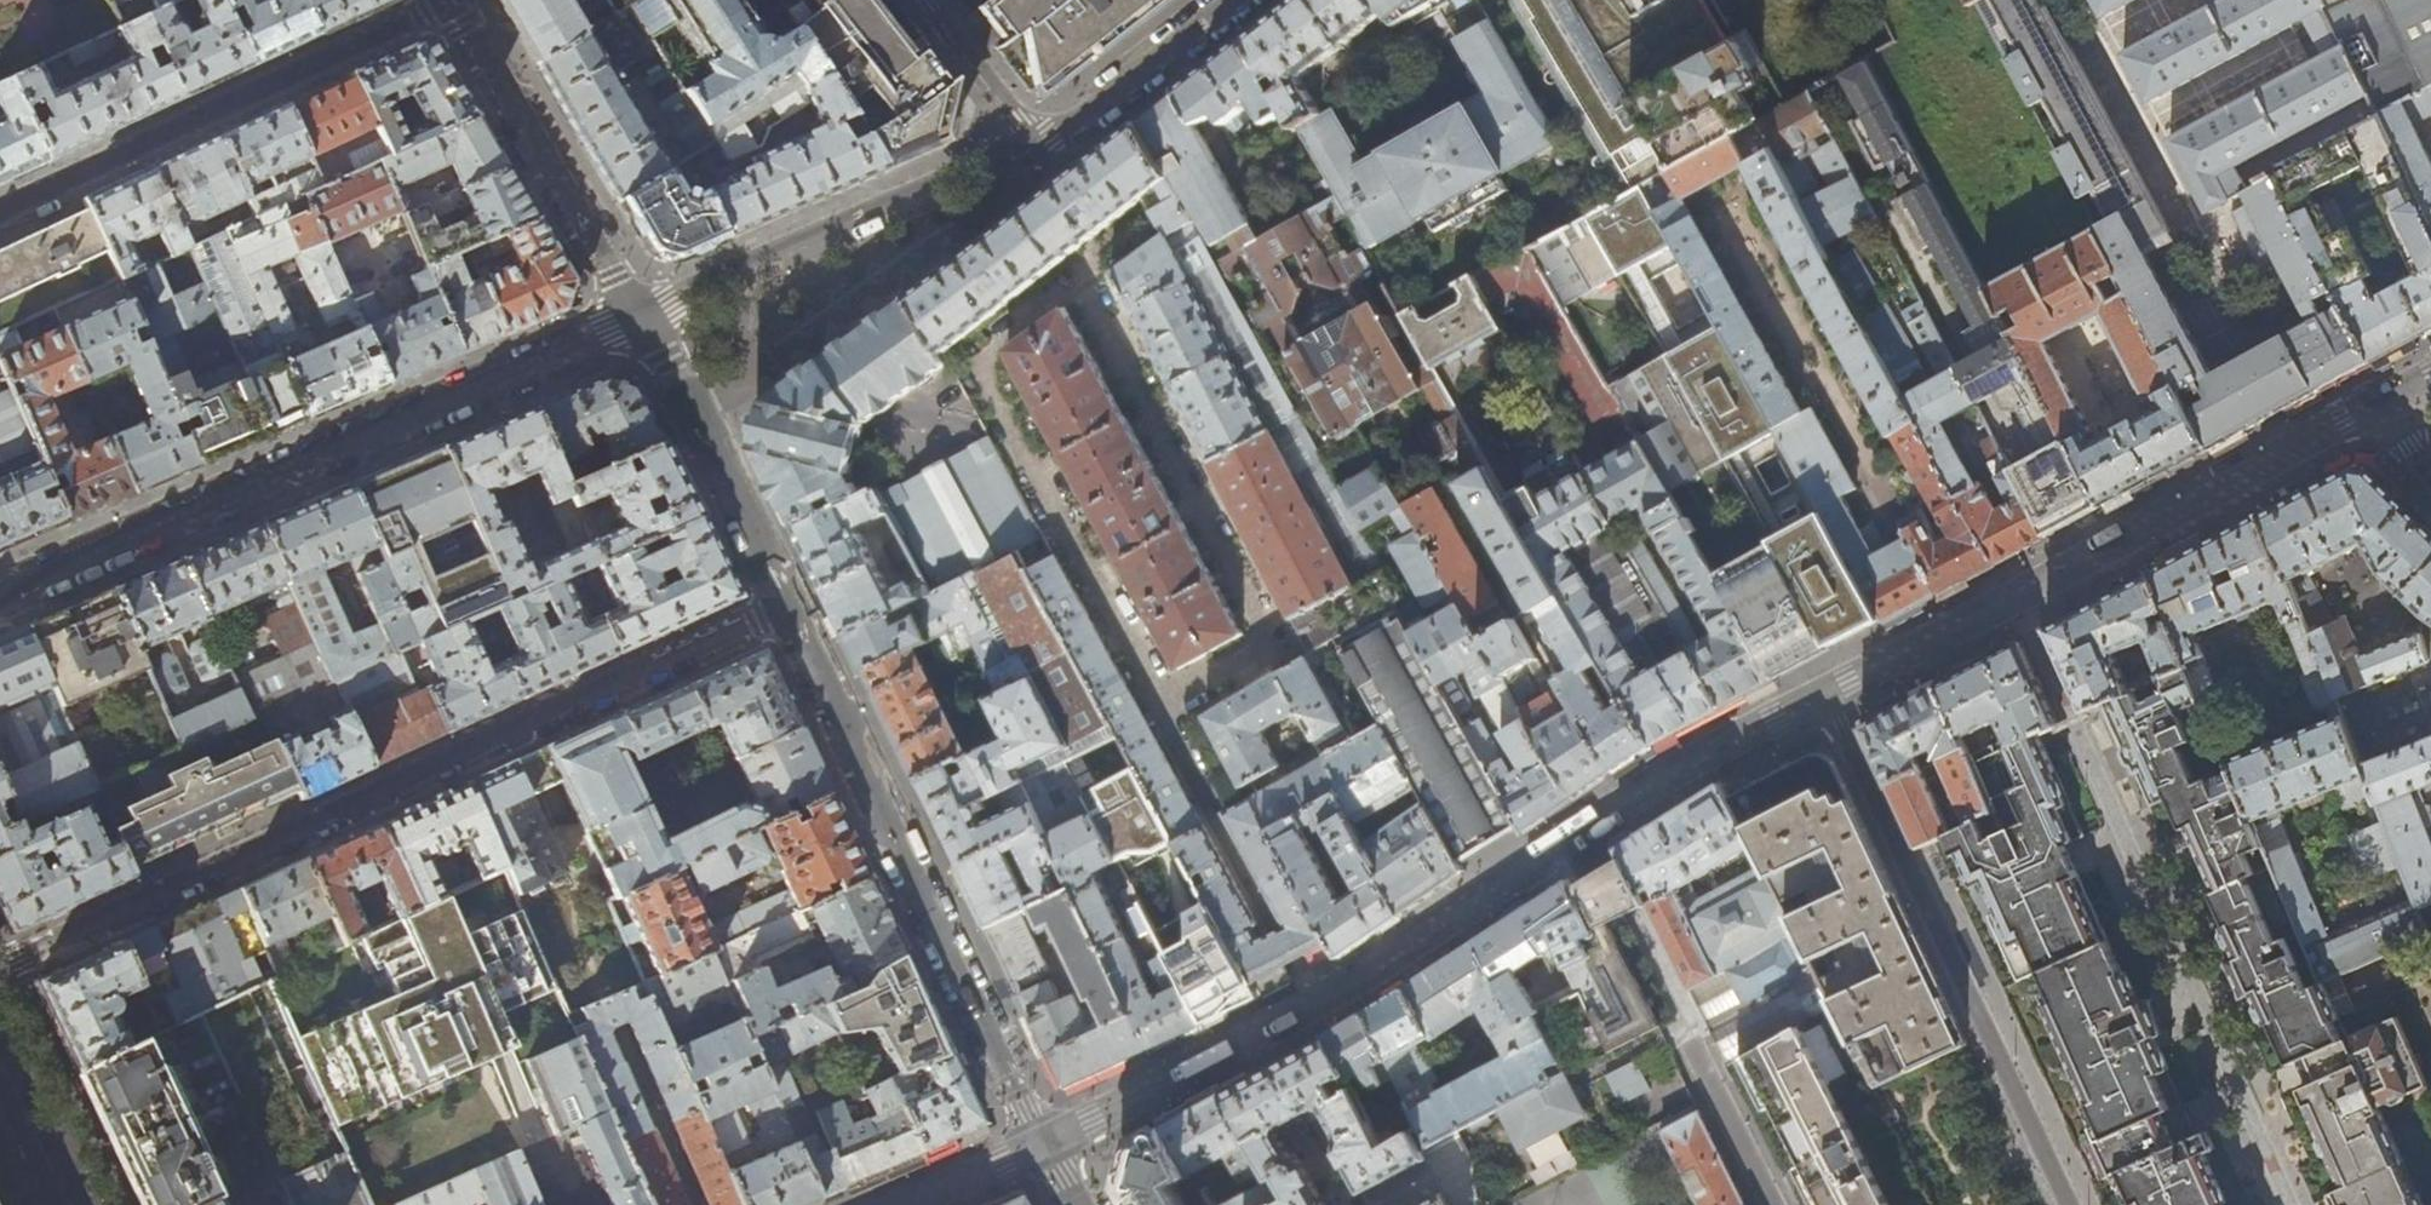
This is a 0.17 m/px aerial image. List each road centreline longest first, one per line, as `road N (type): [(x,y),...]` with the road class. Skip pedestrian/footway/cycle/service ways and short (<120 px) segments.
road 1 (tertiary): [(1825,695),(1665,777),(1349,985),(1039,1142)]
road 2 (residential): [(0,970),(788,610)]
road 3 (residential): [(640,317),(0,594)]
road 4 (residential): [(2291,1204),(2017,599)]
road 5 (residential): [(788,610),(1039,1142)]
road 6 (residential): [(1825,695),(2068,1204)]
road 7 (residential): [(0,212),(450,5)]
road 8 (residential): [(1035,143),(640,317)]
road 9 (tertiary): [(2377,404),(2017,599)]
road 10 (residential): [(640,317),(450,5)]
road 11 (residential): [(1235,0),(1087,114),(1035,143)]
road 12 (tertiary): [(2017,599),(1825,695)]
road 13 (residential): [(1695,1038),(1777,1204)]
road 14 (residential): [(1035,143),(928,0)]
road 15 (tertiary): [(67,1204),(0,1061)]
road 16 (tertiary): [(1039,1142),(902,1204)]

